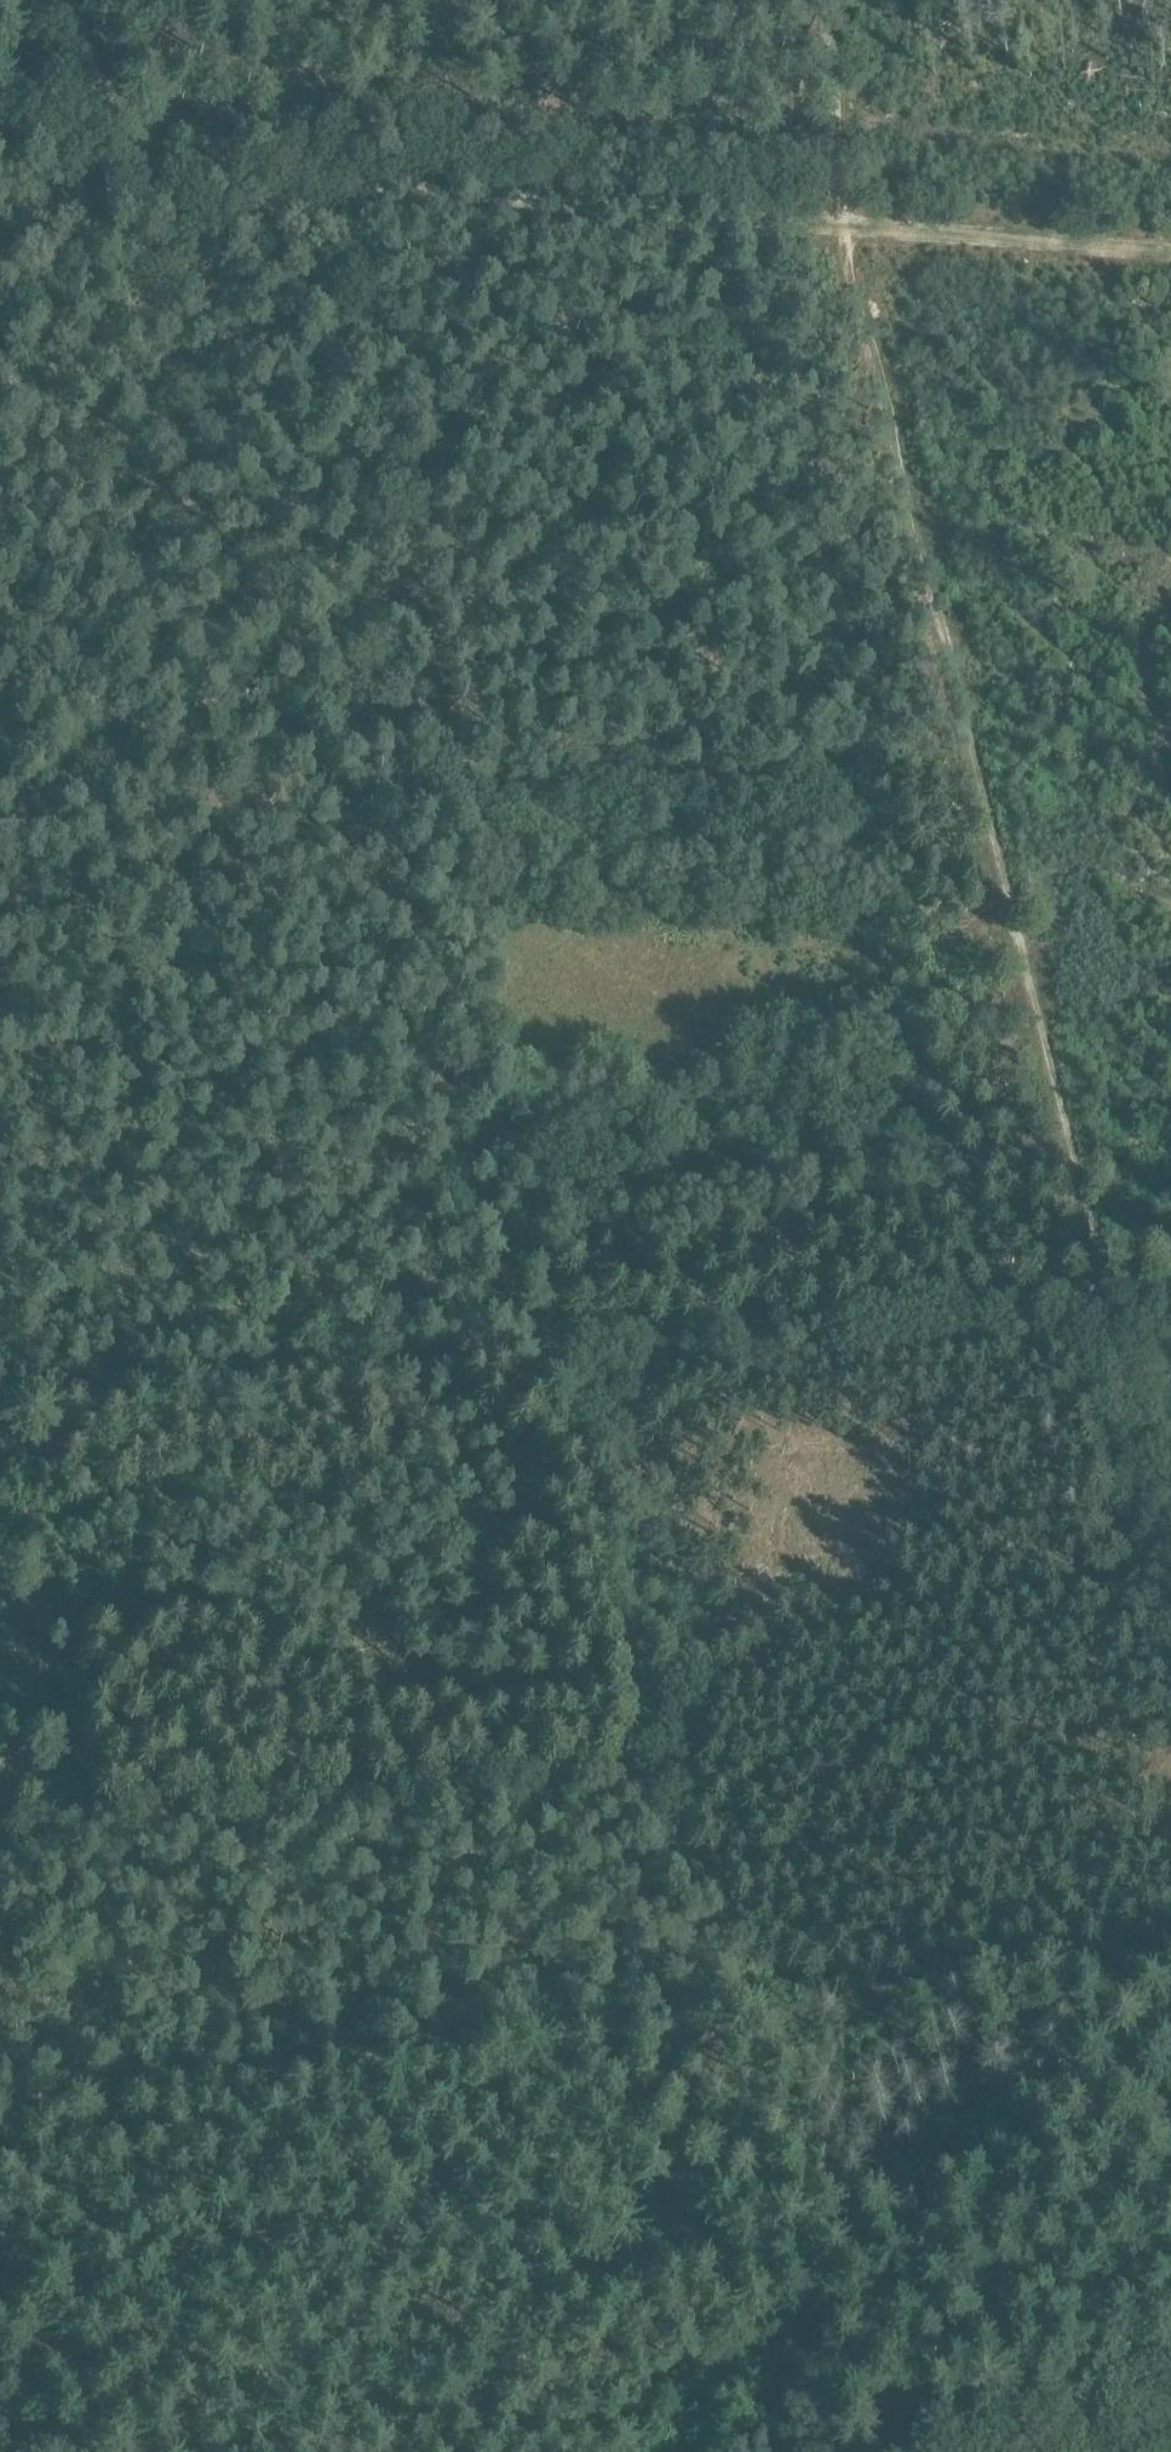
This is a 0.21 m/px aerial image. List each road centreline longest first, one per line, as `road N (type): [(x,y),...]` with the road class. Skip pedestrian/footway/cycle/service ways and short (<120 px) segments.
road 1 (track): [(908,2451),(1170,2374)]

